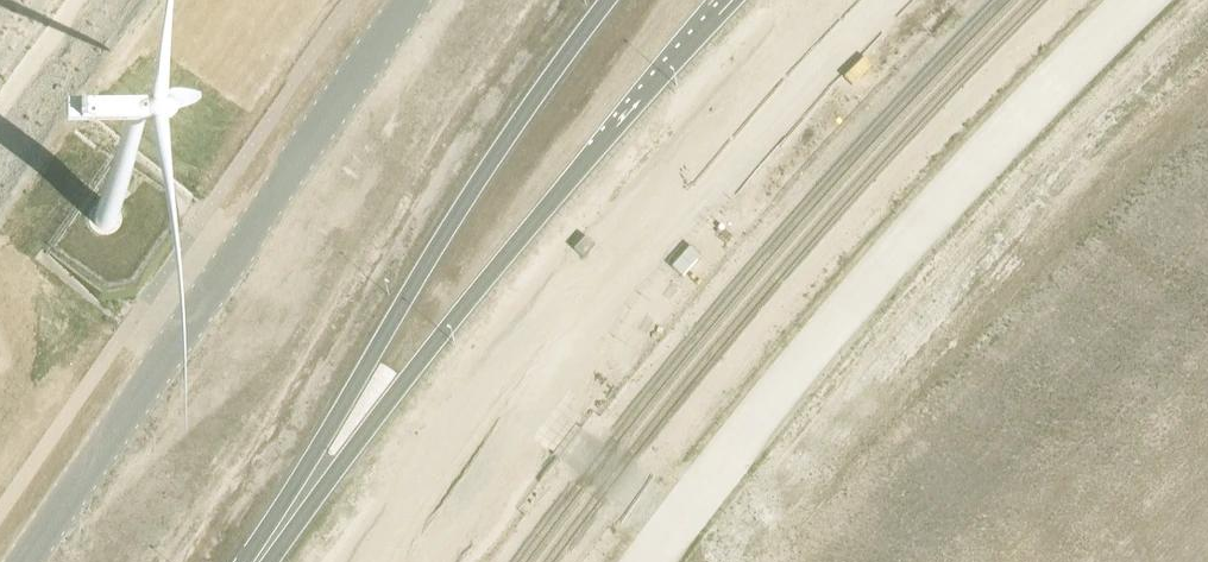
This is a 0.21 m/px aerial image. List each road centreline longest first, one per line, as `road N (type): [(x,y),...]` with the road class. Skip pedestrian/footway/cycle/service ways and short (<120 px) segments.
road 1 (secondary): [(264,559),(661,84),(744,0)]
road 2 (unclassified): [(418,0),(26,561)]
road 3 (secondary): [(615,0),(433,263),(264,559)]
road 4 (unclassified): [(1207,157),(1036,285),(894,411),(809,498),(766,561)]
road 5 (unclassified): [(770,561),(1015,354),(1207,218)]

